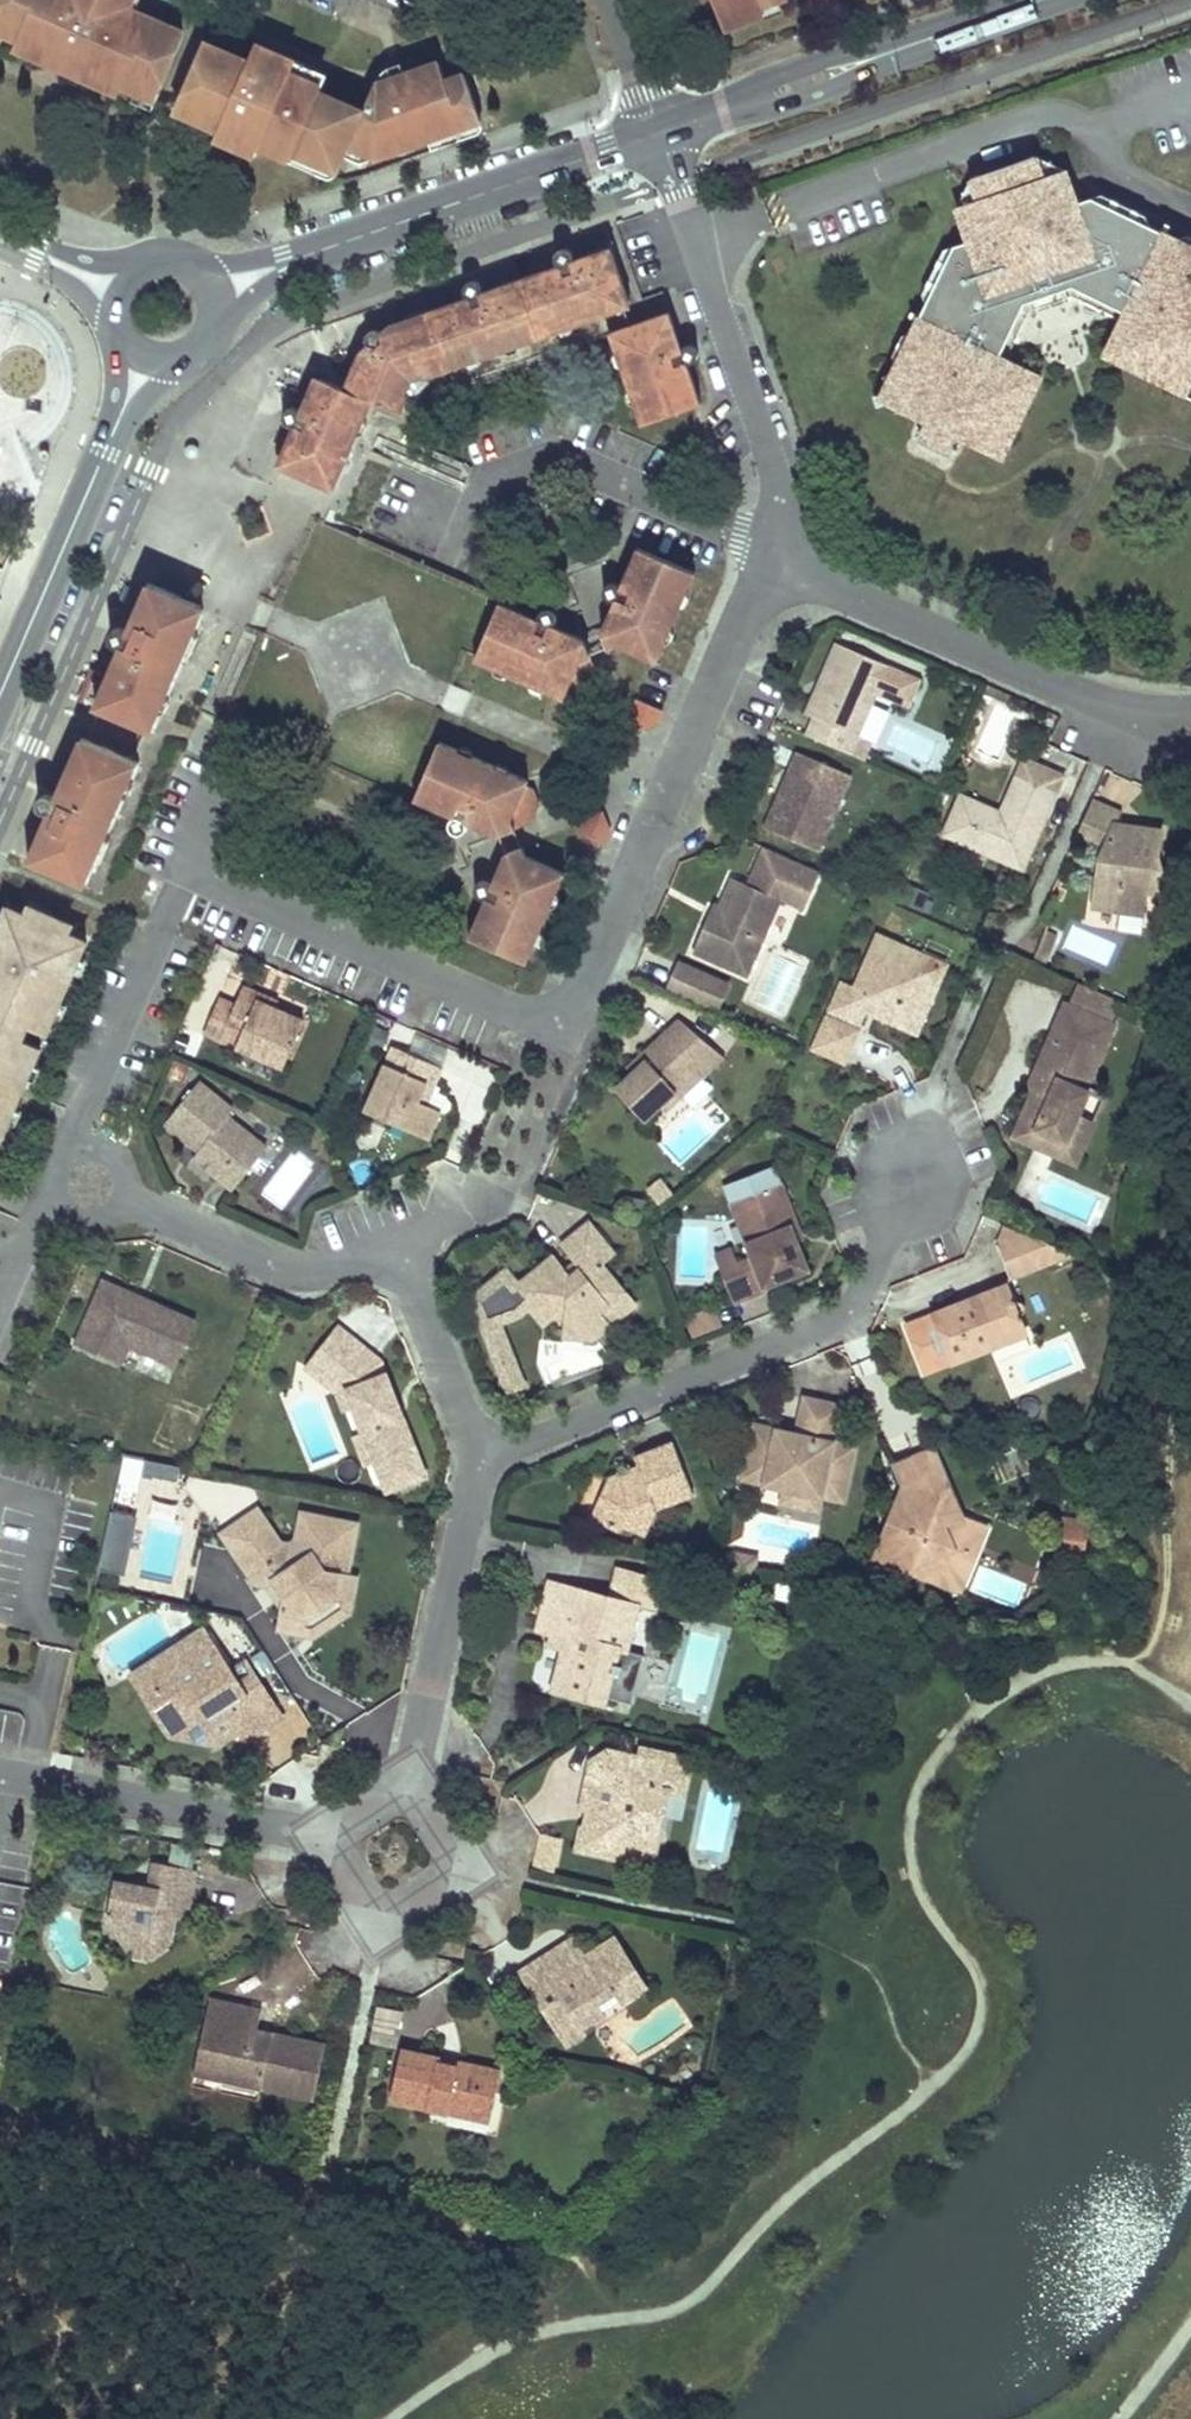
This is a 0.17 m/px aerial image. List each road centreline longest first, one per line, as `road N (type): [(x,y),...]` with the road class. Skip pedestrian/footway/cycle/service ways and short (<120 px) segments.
road 1 (residential): [(64,1167),(185,872),(518,1013),(547,1016),(574,1002),(759,592),(789,554)]
road 2 (residential): [(478,1462),(843,1316),(864,1289),(914,1178)]
road 3 (residential): [(122,1199),(287,1268),(362,1261),(400,1275),(415,1293),(478,1462)]
road 4 (tertiary): [(215,289),(661,133)]
road 5 (residential): [(789,554),(777,474),(661,133)]
road 6 (residential): [(449,570),(490,484),(565,458),(789,554)]
road 7 (tertiary): [(661,133),(1043,0)]
road 8 (tertiary): [(150,359),(0,705)]
road 9 (residential): [(789,554),(838,589),(1089,696)]
road 10 (residential): [(410,1782),(478,1462)]
road 11 (residential): [(0,1775),(321,1834)]
road 12 (residential): [(321,1834),(377,1923),(466,1869),(410,1782)]
road 13 (tertiary): [(215,289),(191,259),(166,251),(130,262),(109,294)]
road 14 (residential): [(616,0),(661,133)]
road 15 (residential): [(0,1300),(59,1179)]
road 16 (residential): [(0,237),(109,294)]

